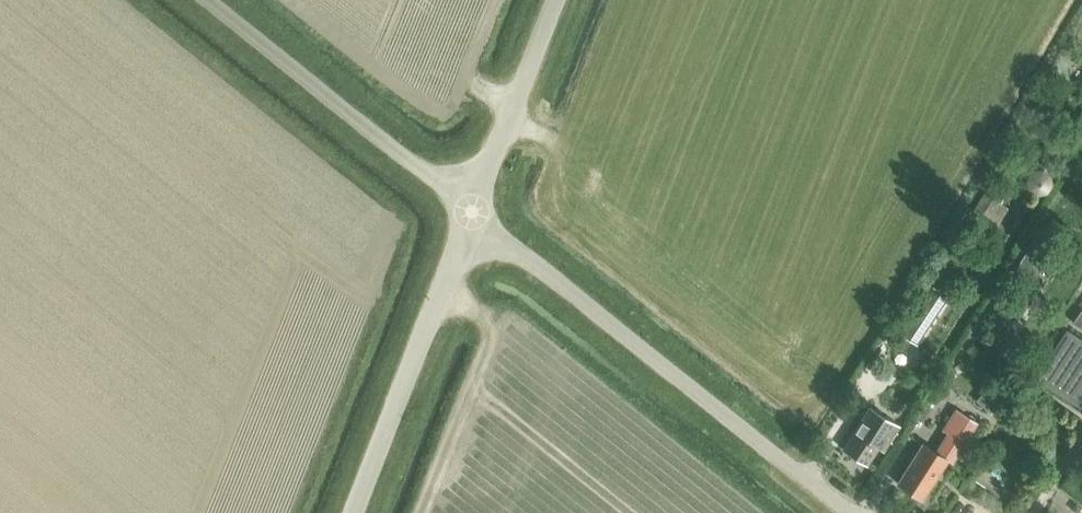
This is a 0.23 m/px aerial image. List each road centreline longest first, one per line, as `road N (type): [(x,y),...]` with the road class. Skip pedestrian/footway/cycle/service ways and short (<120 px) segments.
road 1 (unclassified): [(847,512),(471,211)]
road 2 (unclassified): [(471,211),(210,0)]
road 3 (unclassified): [(352,512),(471,211)]
road 4 (unclassified): [(471,211),(556,0)]

